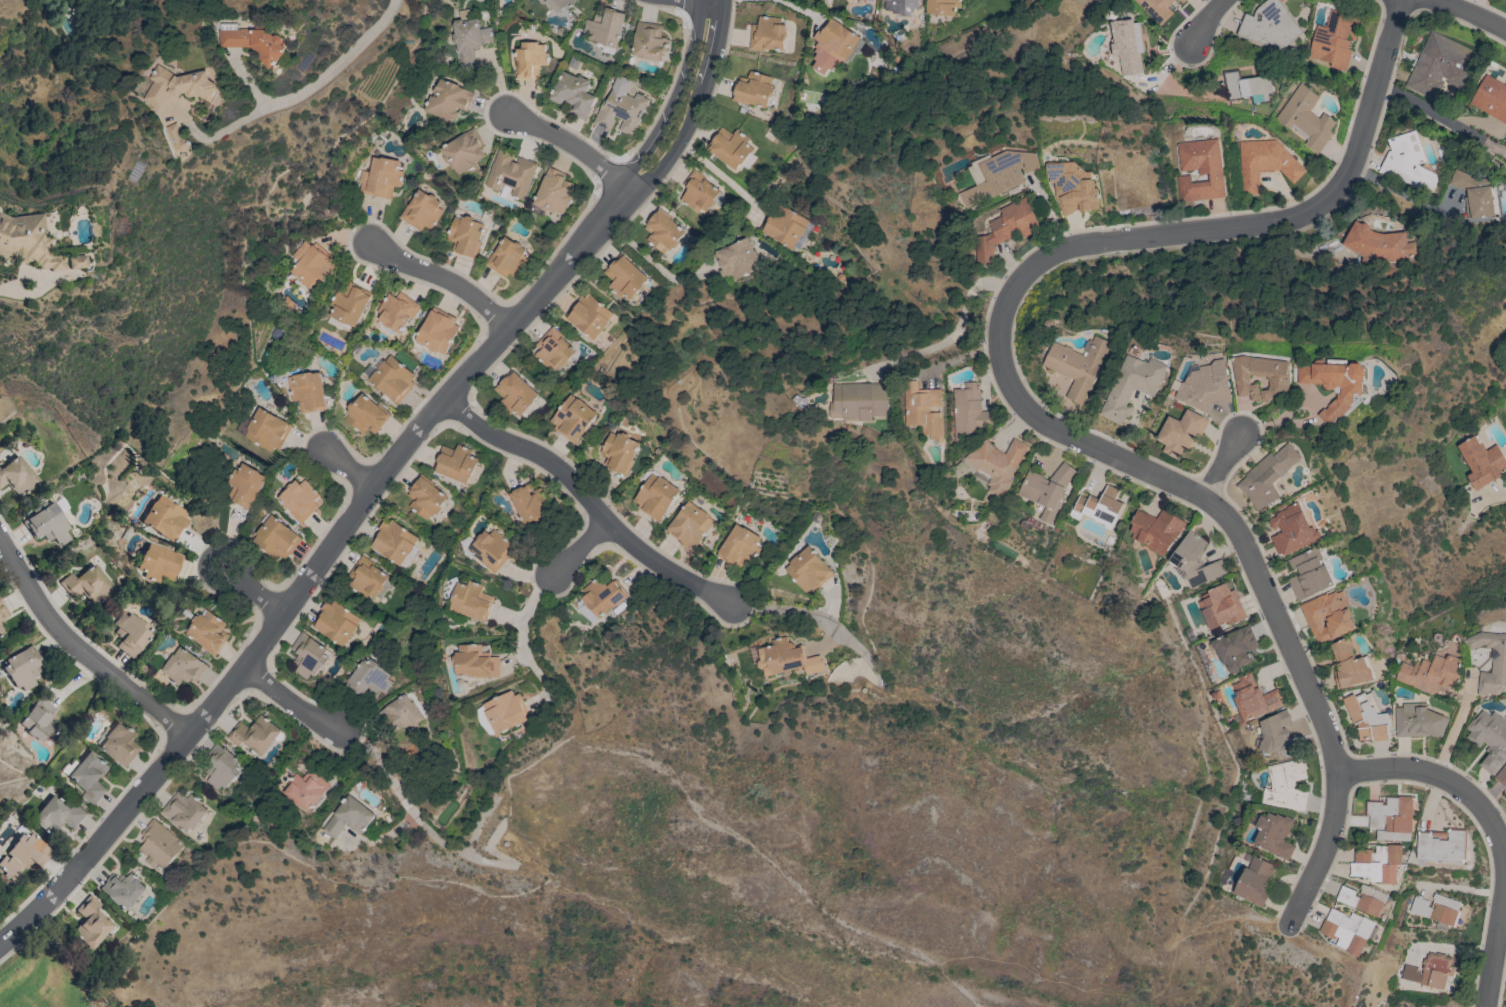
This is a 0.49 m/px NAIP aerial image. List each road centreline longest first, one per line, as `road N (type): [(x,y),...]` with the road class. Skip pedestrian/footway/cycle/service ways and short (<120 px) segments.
road 1 (residential): [(1286,924),(1326,842),(1335,772),(1323,724),(1236,532),(1202,498),(1041,424),(1016,401),(996,343),(1010,289),(1037,260),(1073,245),(1289,219),(1321,202),(1354,156),(1399,0)]
road 2 (residential): [(0,942),(51,897),(188,736),(415,432),(632,189),(670,137),(699,67),(711,0)]
road 3 (residential): [(1335,772),(1437,773),(1473,799),(1497,834),(1503,882),(1484,1006)]
road 4 (residential): [(444,399),(495,440),(560,471),(663,570),(735,606)]
road 5 (residential): [(188,736),(62,636),(0,540)]
road 6 (residential): [(510,327),(454,284),(368,245)]
road 7 (residential): [(632,189),(559,138),(505,113)]

